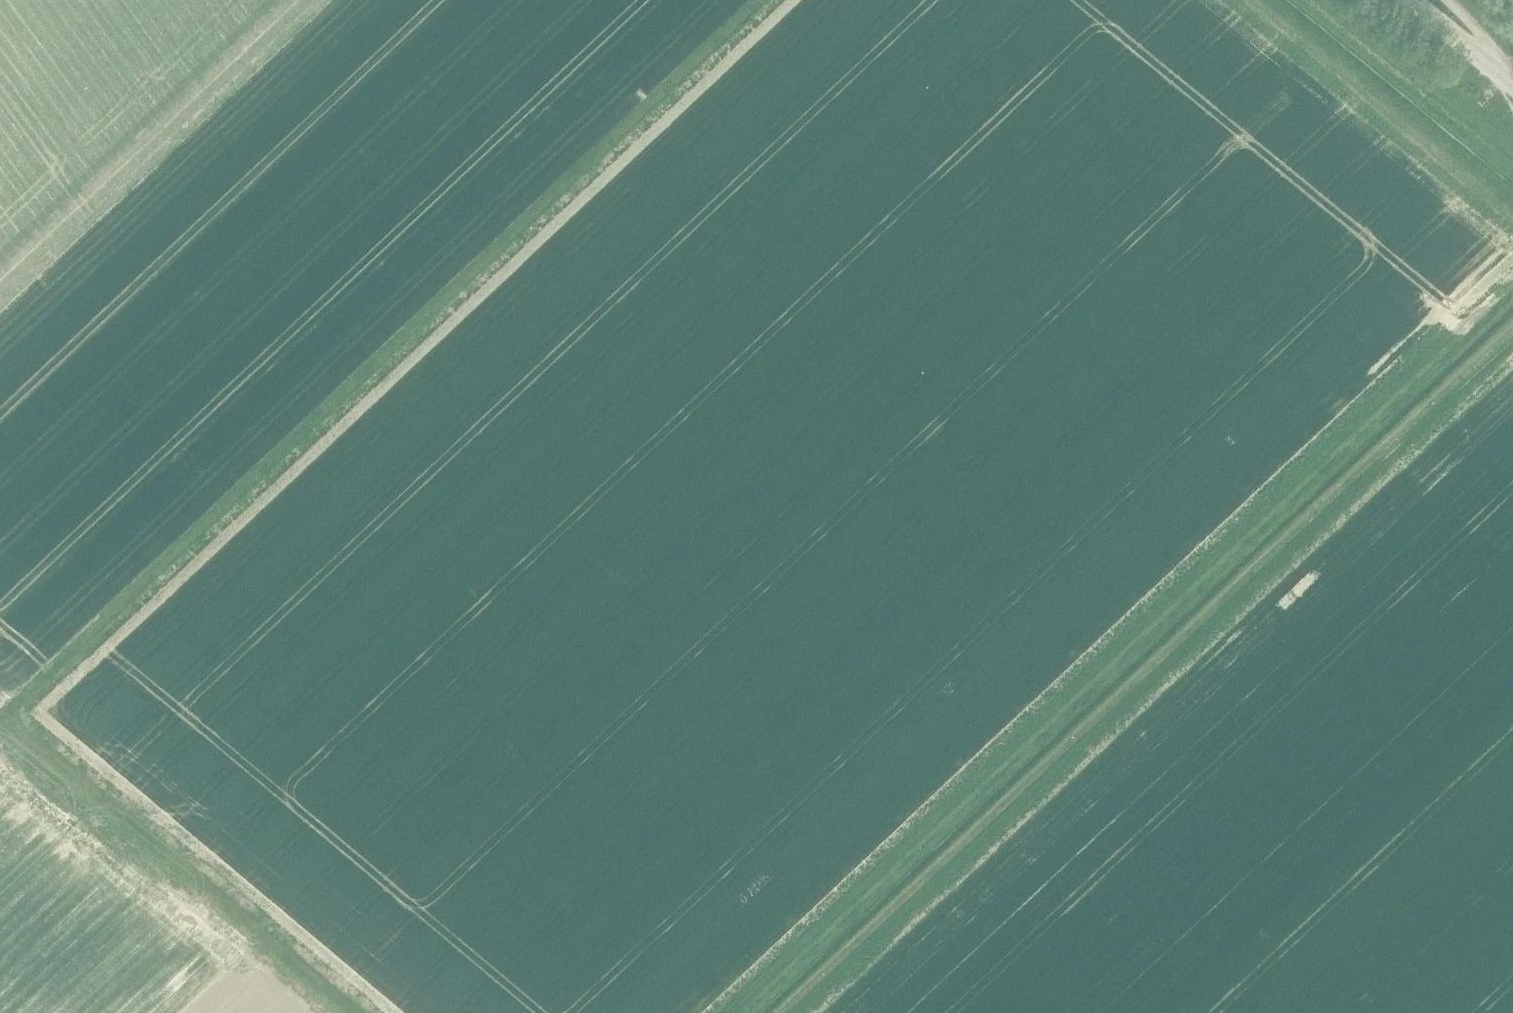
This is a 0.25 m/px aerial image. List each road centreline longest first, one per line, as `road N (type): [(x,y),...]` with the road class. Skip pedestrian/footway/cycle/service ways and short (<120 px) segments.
road 1 (unclassified): [(1512,97),(1394,0)]

